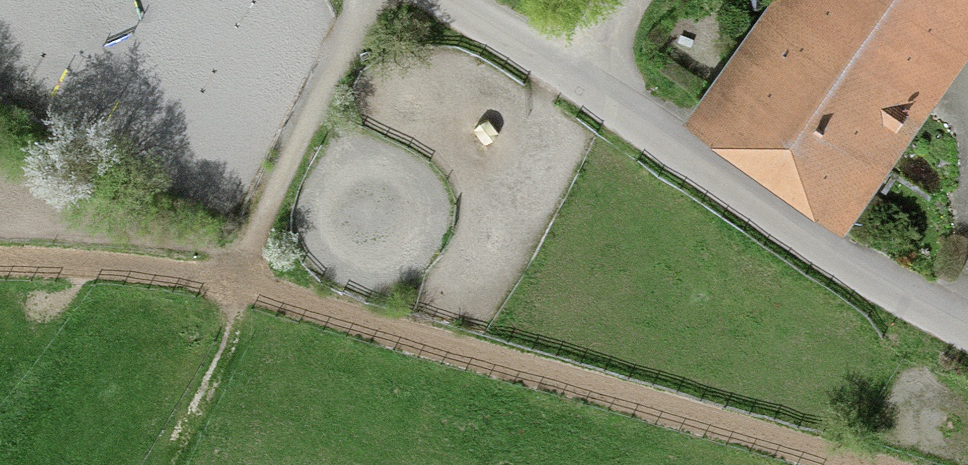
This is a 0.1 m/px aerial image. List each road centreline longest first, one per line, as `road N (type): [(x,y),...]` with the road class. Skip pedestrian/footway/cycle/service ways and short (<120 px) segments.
road 1 (unclassified): [(967,344),(784,237),(430,0)]
road 2 (track): [(838,464),(234,295)]
road 3 (track): [(234,295),(0,269)]

